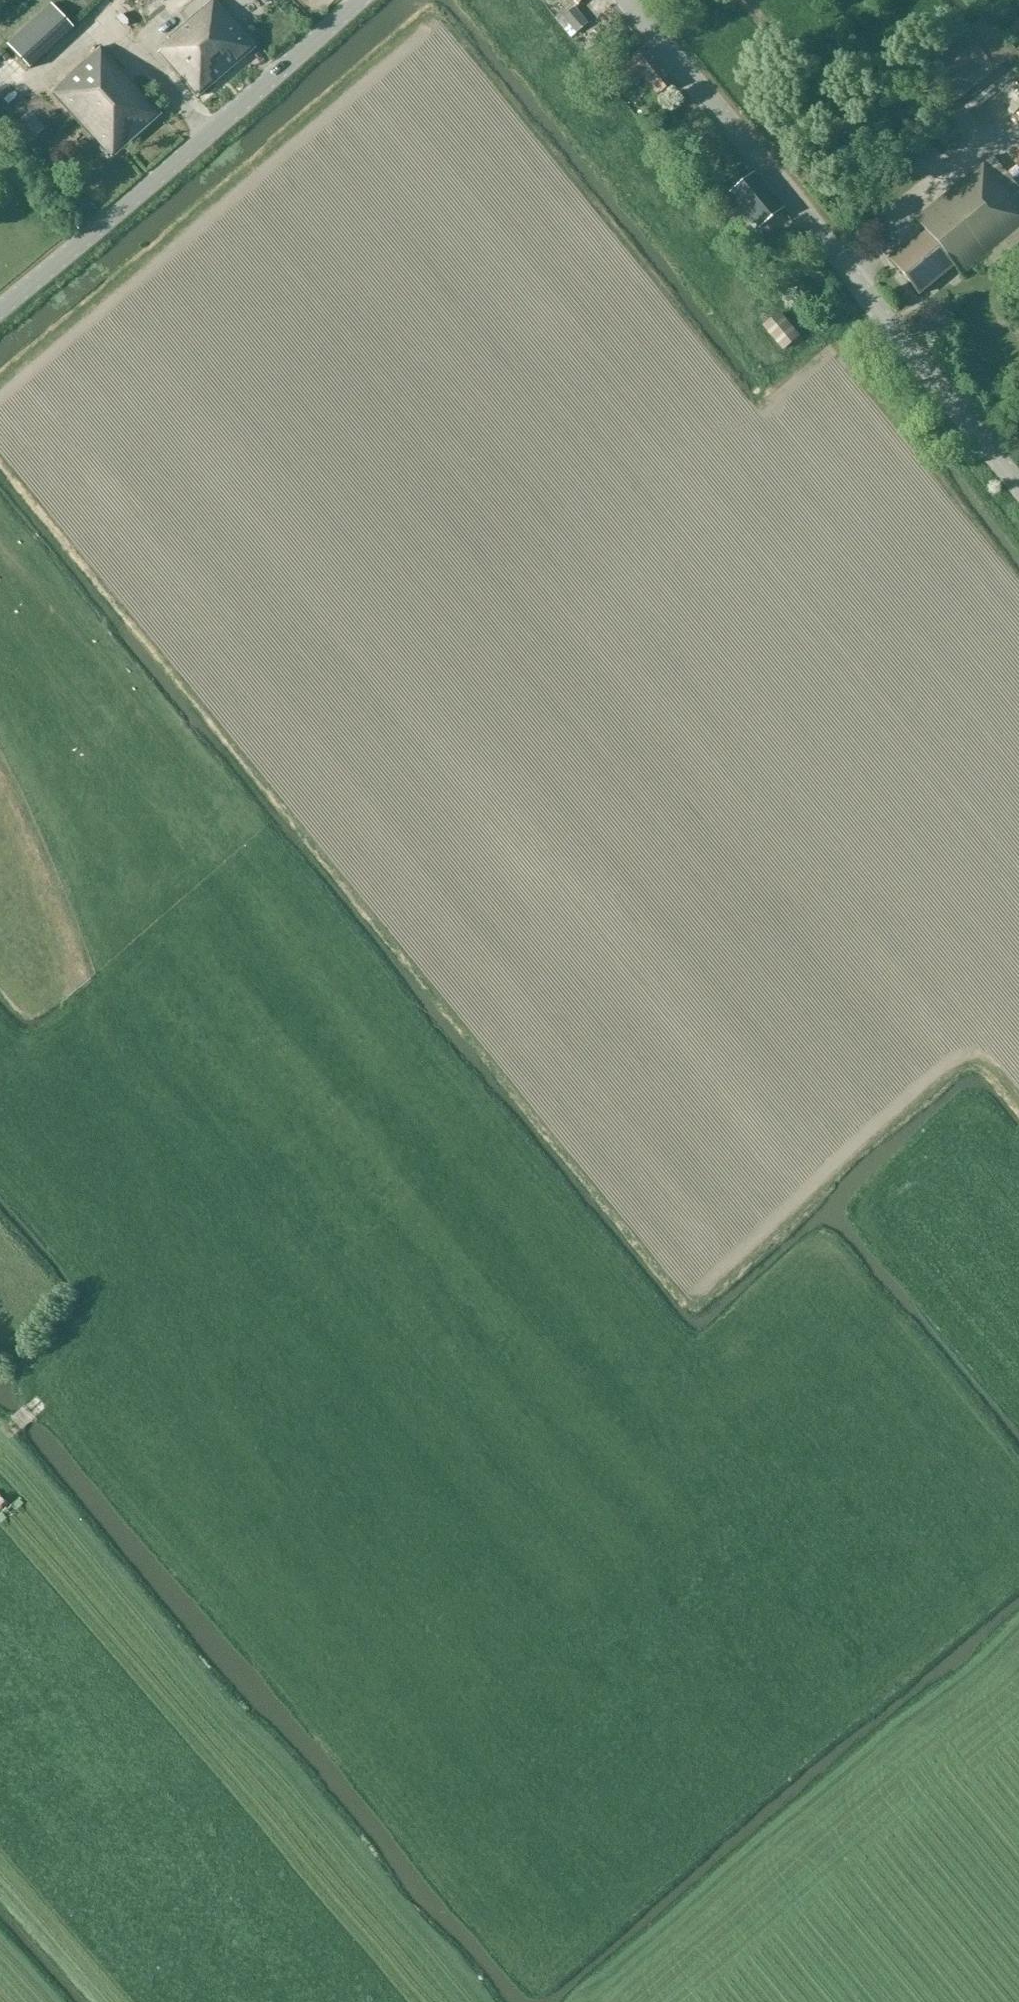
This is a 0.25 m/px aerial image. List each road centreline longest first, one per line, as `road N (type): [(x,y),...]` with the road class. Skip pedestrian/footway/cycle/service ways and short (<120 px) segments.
road 1 (tertiary): [(1018,477),(624,0)]
road 2 (tertiary): [(0,307),(363,0)]

